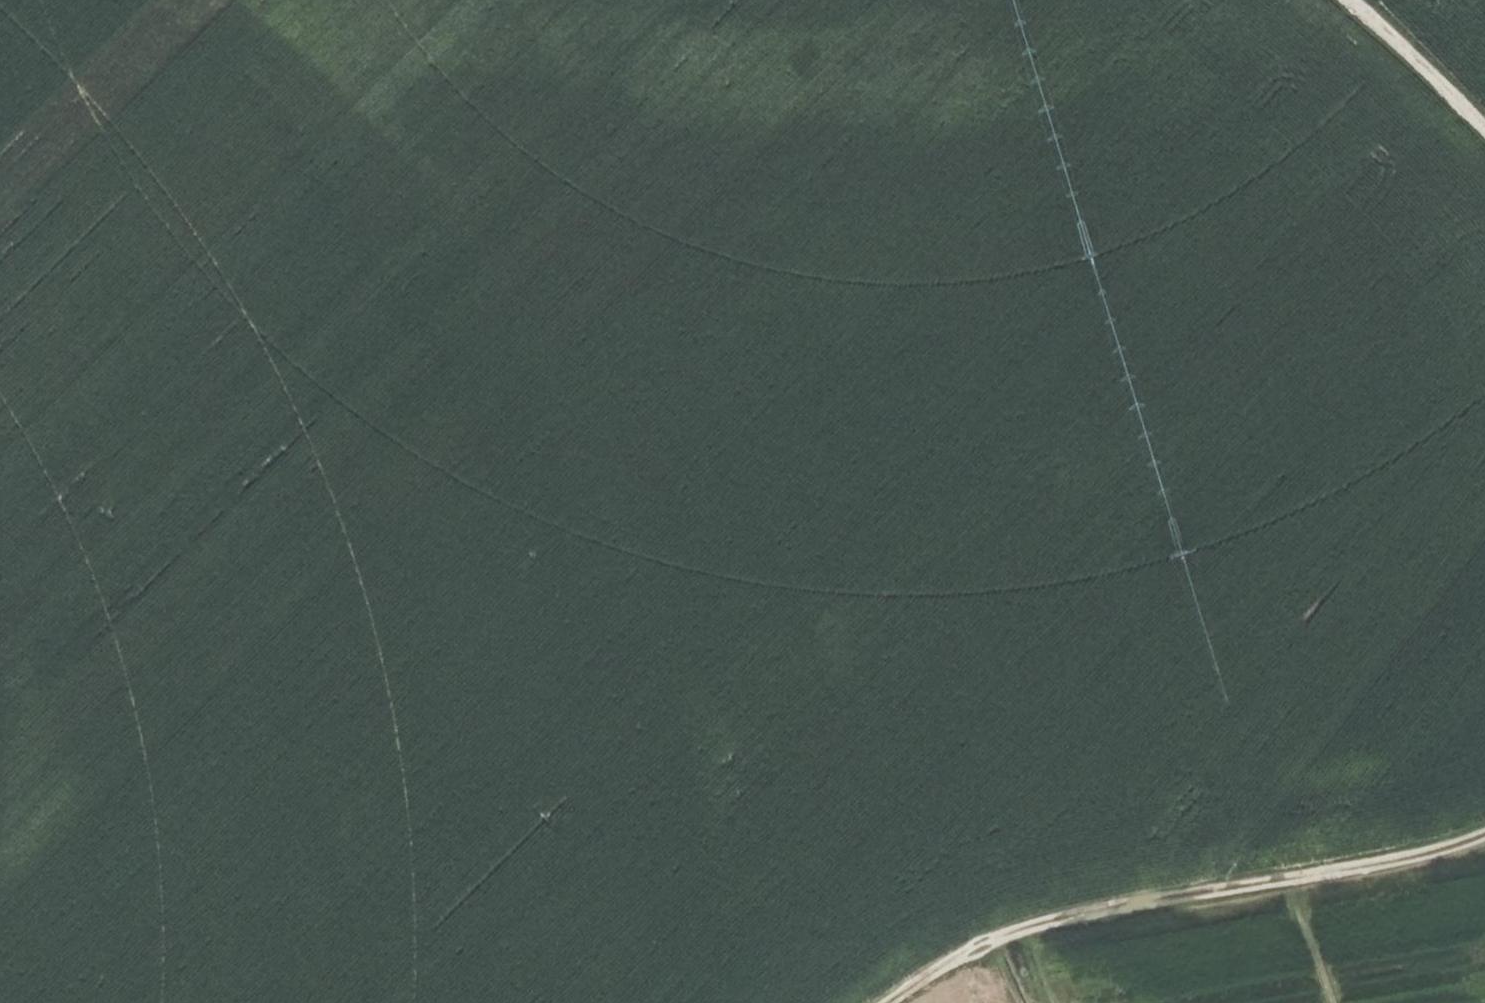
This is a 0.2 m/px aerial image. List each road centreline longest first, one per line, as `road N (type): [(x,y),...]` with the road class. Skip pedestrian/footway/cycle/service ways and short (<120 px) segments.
road 1 (track): [(887,1002),(960,955),(1122,909),(1484,839)]
road 2 (track): [(1345,0),(1484,129)]

